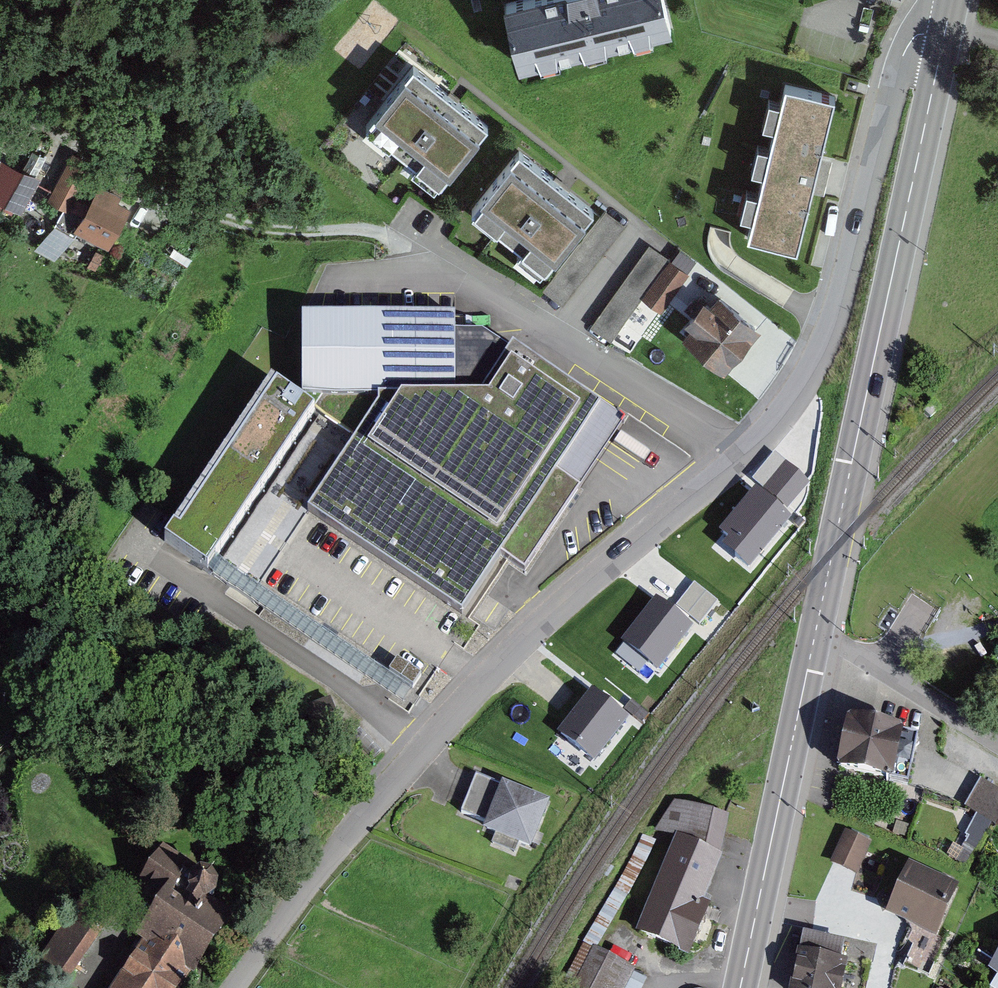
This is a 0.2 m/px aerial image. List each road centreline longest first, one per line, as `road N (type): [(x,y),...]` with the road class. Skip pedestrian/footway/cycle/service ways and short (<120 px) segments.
road 1 (unclassified): [(944,32),(914,37),(892,79),(834,308),(805,375),(754,436),(521,638),(447,715),(235,987)]
road 2 (secondary): [(944,32),(814,638)]
road 3 (secondary): [(814,638),(741,987)]
road 4 (residential): [(814,638),(837,643),(997,739)]

